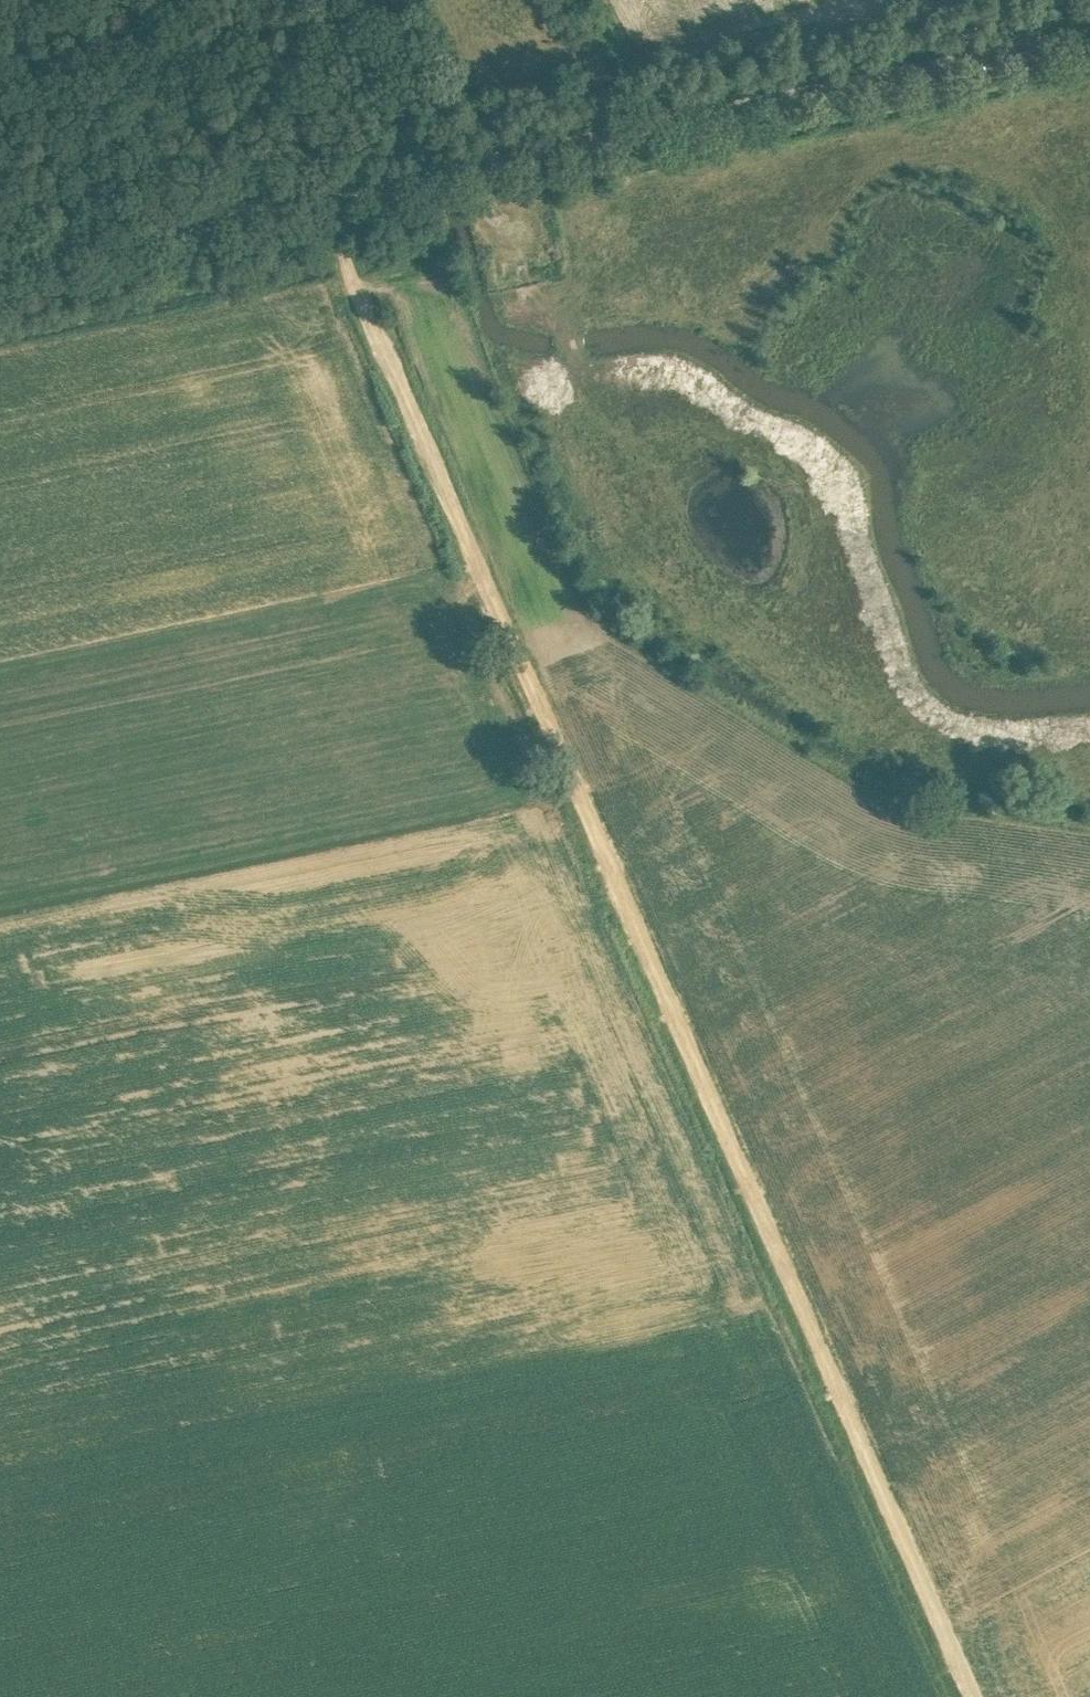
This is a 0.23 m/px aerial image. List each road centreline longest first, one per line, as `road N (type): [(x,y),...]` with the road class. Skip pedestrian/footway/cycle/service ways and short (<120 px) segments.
road 1 (track): [(339,192),(343,248),(359,289),(976,1696)]
road 2 (unclassified): [(0,265),(1089,30)]

